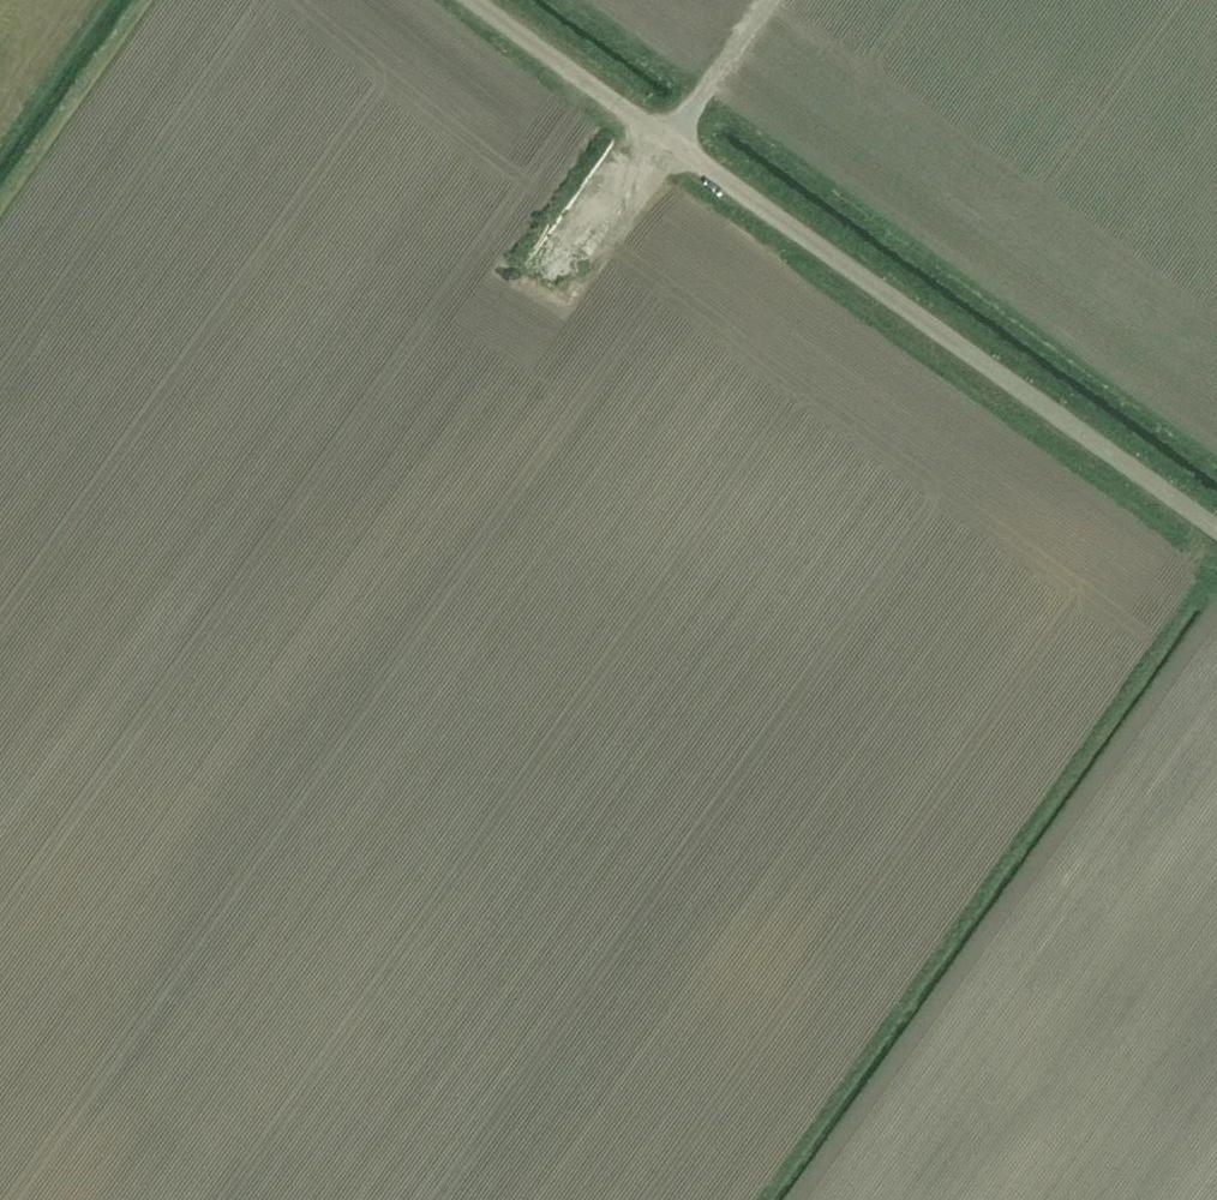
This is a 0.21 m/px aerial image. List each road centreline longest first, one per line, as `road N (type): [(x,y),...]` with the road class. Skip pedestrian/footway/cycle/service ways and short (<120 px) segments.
road 1 (unclassified): [(1216,530),(474,0)]
road 2 (track): [(669,141),(770,0)]

